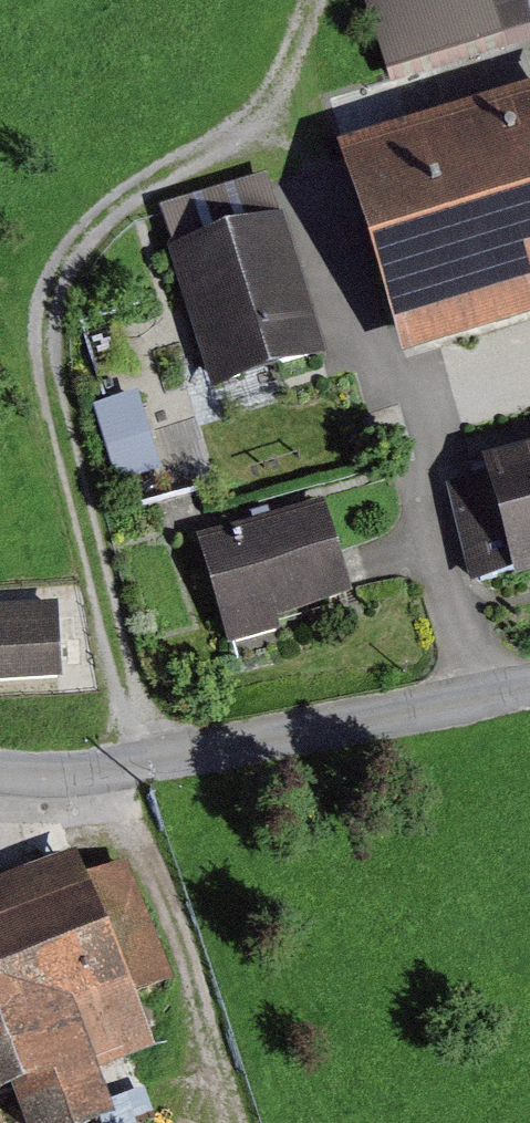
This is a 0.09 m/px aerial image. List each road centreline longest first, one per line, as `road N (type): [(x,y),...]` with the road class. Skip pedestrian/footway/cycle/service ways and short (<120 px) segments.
road 1 (track): [(317,0),(288,123),(171,171),(125,201),(82,242),(57,282),(48,332),(54,387),(145,767)]
road 2 (unclassified): [(0,776),(61,779),(145,767),(529,688)]

